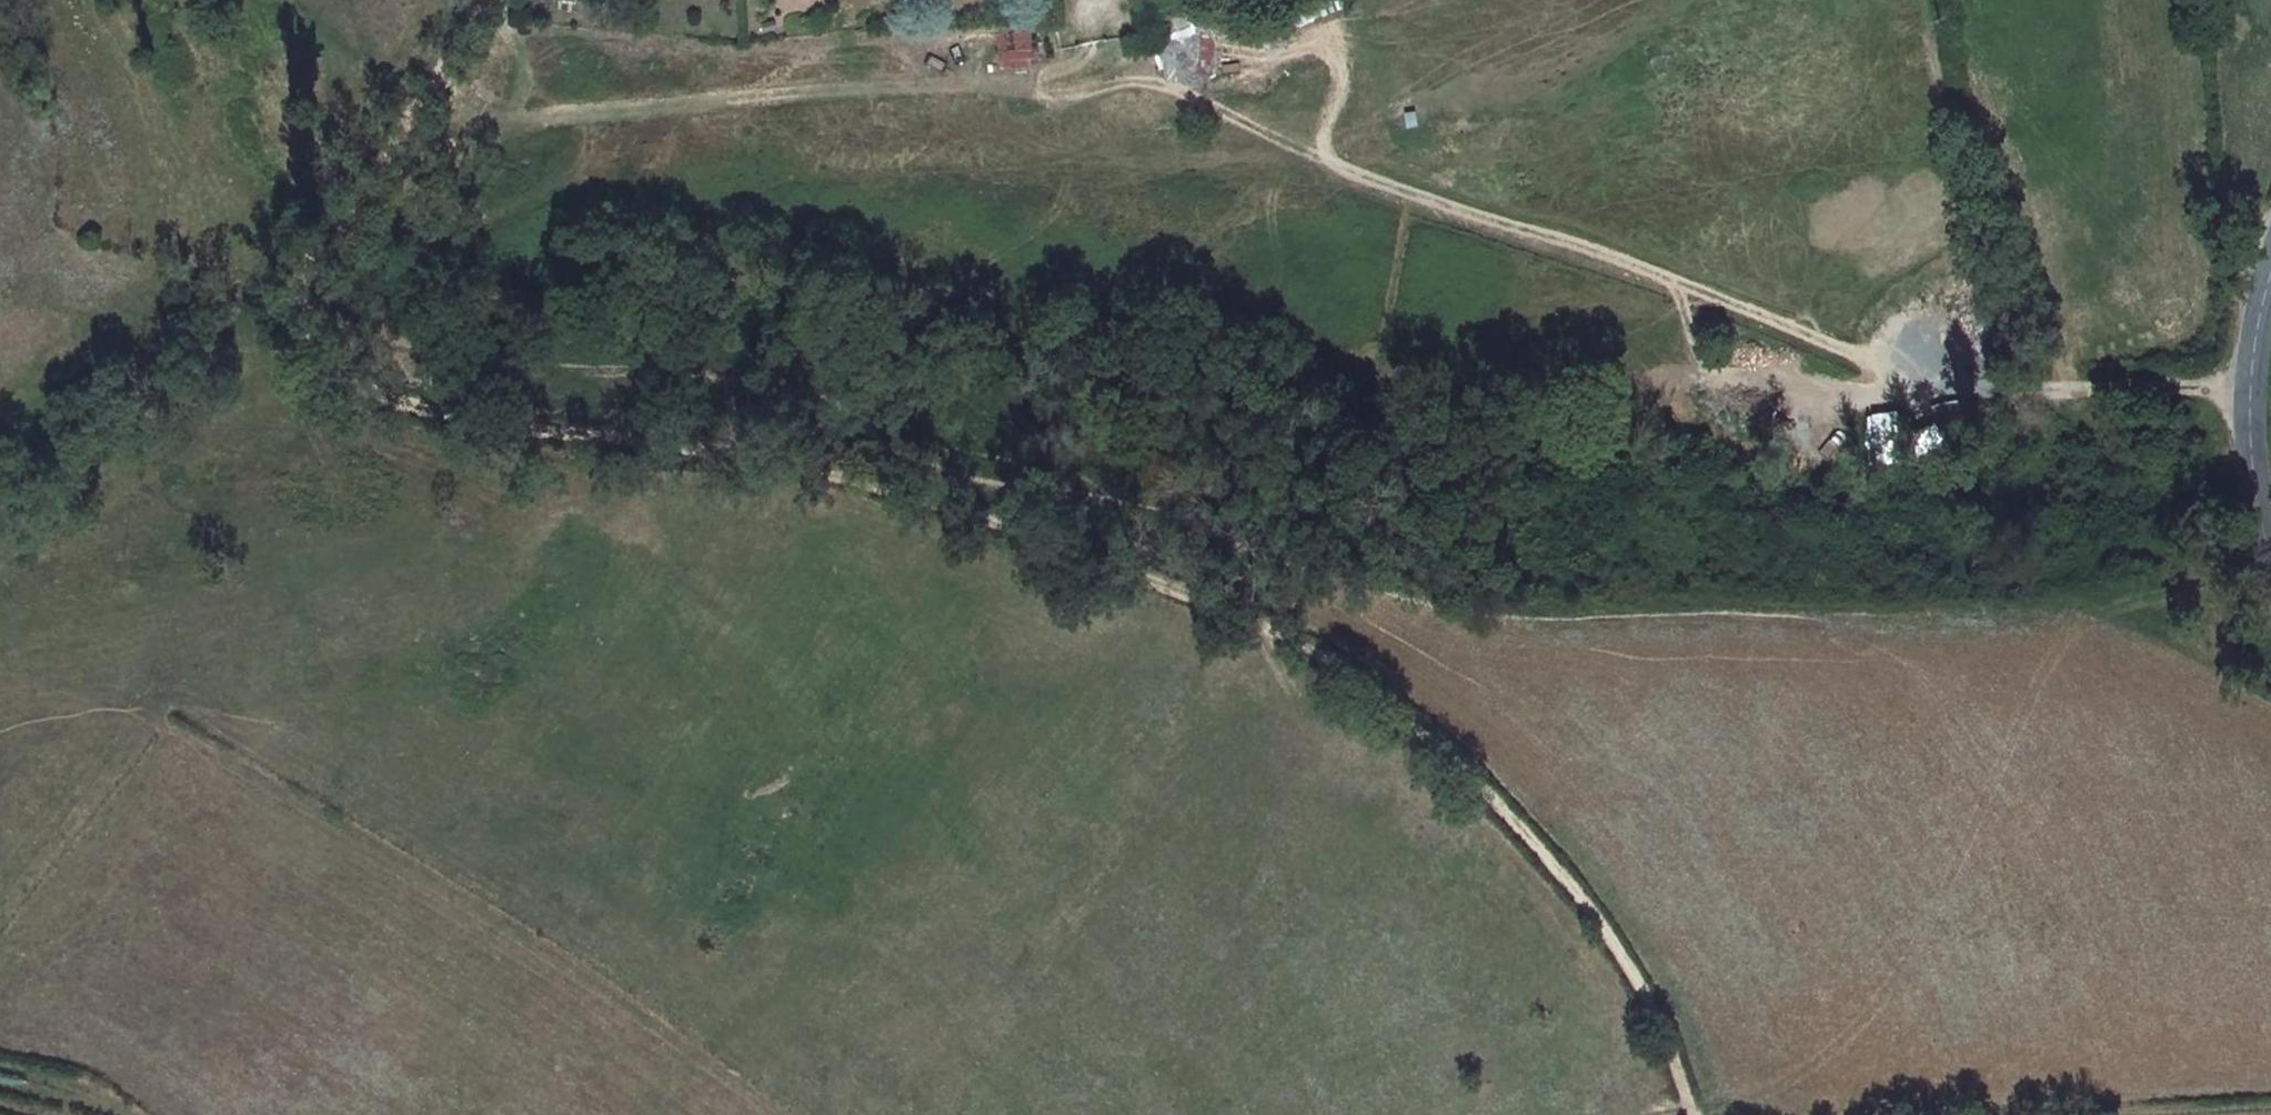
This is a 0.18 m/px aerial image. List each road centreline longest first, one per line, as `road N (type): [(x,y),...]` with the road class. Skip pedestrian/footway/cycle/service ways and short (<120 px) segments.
road 1 (track): [(436,86),(303,291),(307,330),(335,373),(415,410),(668,446),(908,493),(1005,521),(1321,657),(1428,738),(1579,894),(1654,1011),(1694,1114)]
road 2 (tertiary): [(2270,550),(2255,482),(2250,395),(2270,277)]

